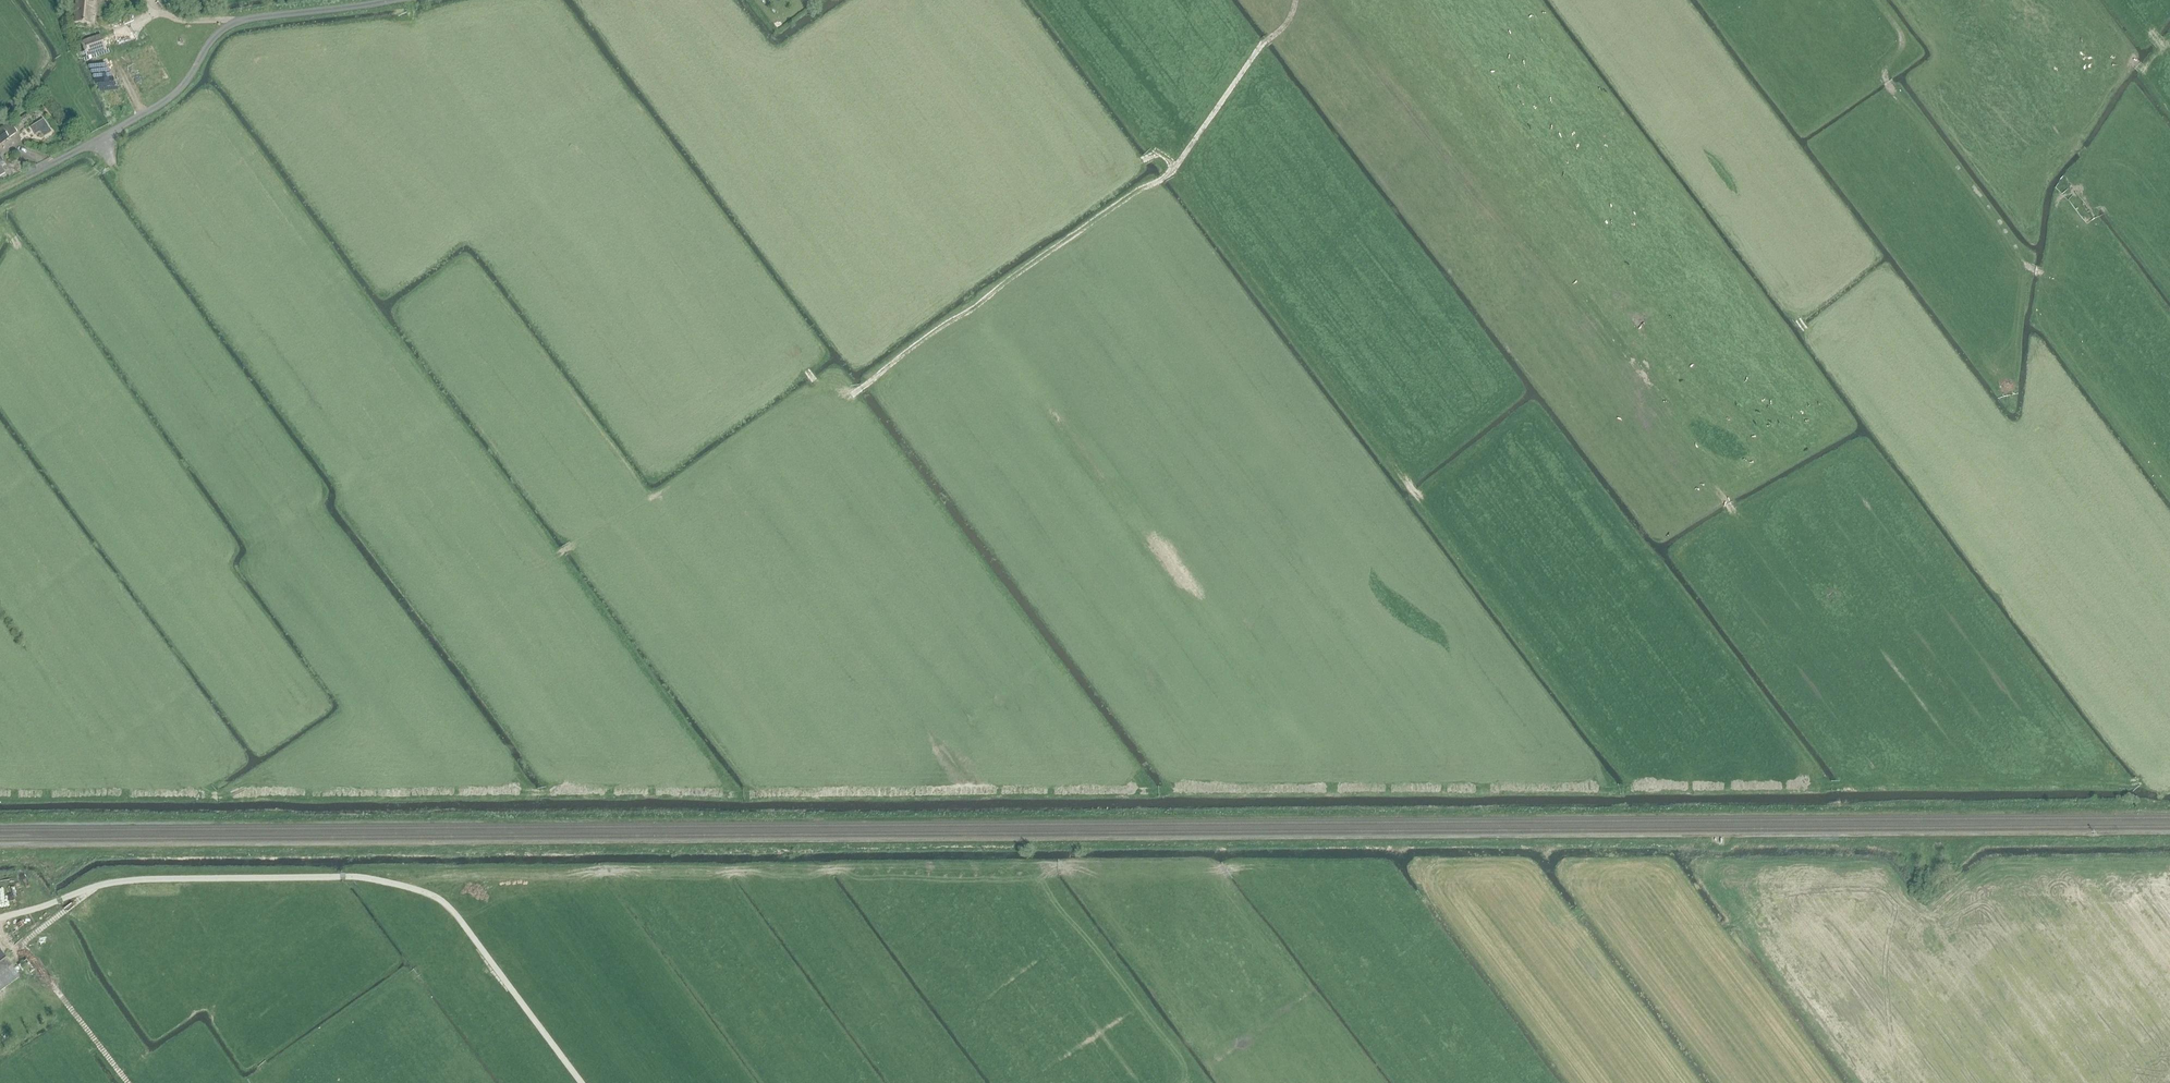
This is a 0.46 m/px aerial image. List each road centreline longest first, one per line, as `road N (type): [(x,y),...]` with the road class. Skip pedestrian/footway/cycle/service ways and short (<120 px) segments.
road 1 (unclassified): [(582,1082),(451,908),(425,892),(356,878),(143,880),(60,900)]
road 2 (track): [(1050,0),(1052,18),(1170,172),(851,395)]
road 3 (unclassified): [(389,0),(228,26),(161,103),(0,189)]
road 4 (track): [(93,889),(20,944),(127,1082)]

